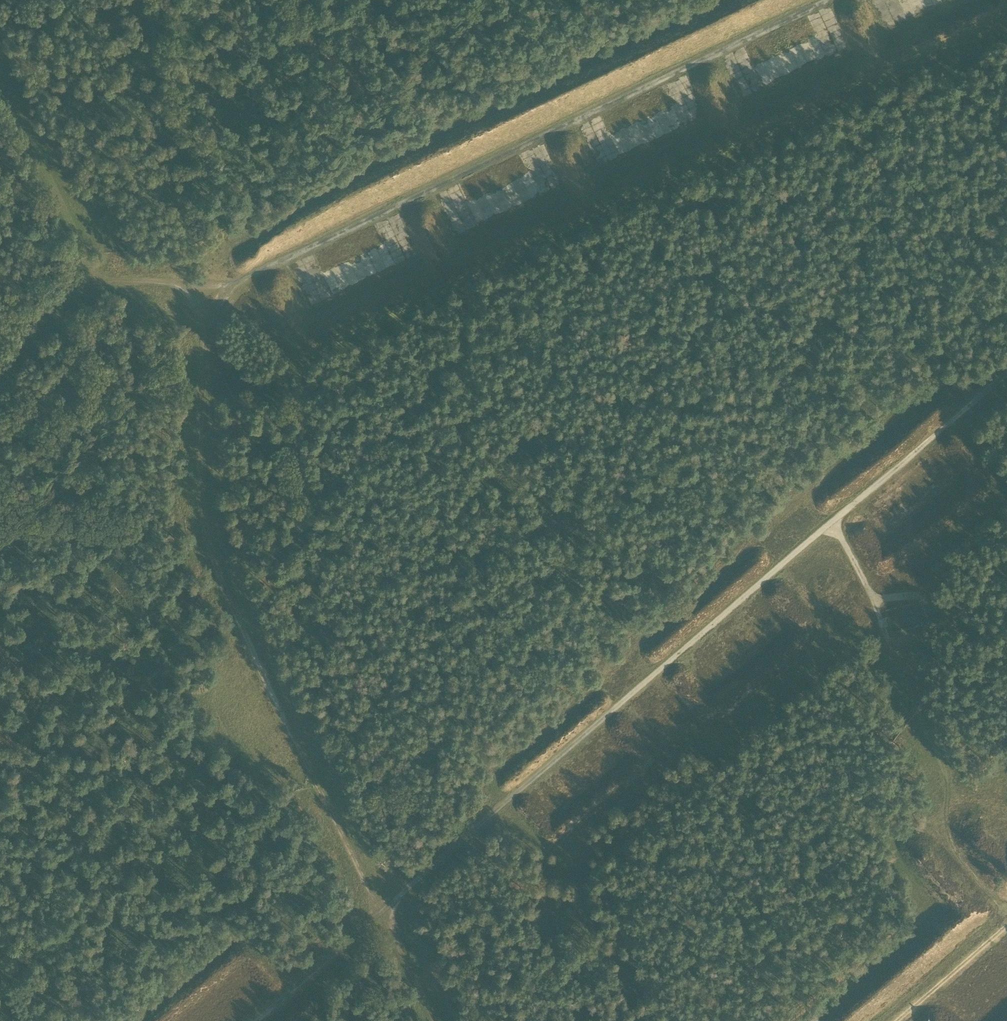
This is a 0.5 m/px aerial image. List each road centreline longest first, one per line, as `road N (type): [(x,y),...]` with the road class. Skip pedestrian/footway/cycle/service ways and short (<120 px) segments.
road 1 (track): [(1006,377),(257,1020)]
road 2 (track): [(426,1020),(214,572),(200,440)]
road 3 (track): [(836,524),(948,783),(952,851),(1006,915)]
road 4 (track): [(895,1020),(1006,926)]

